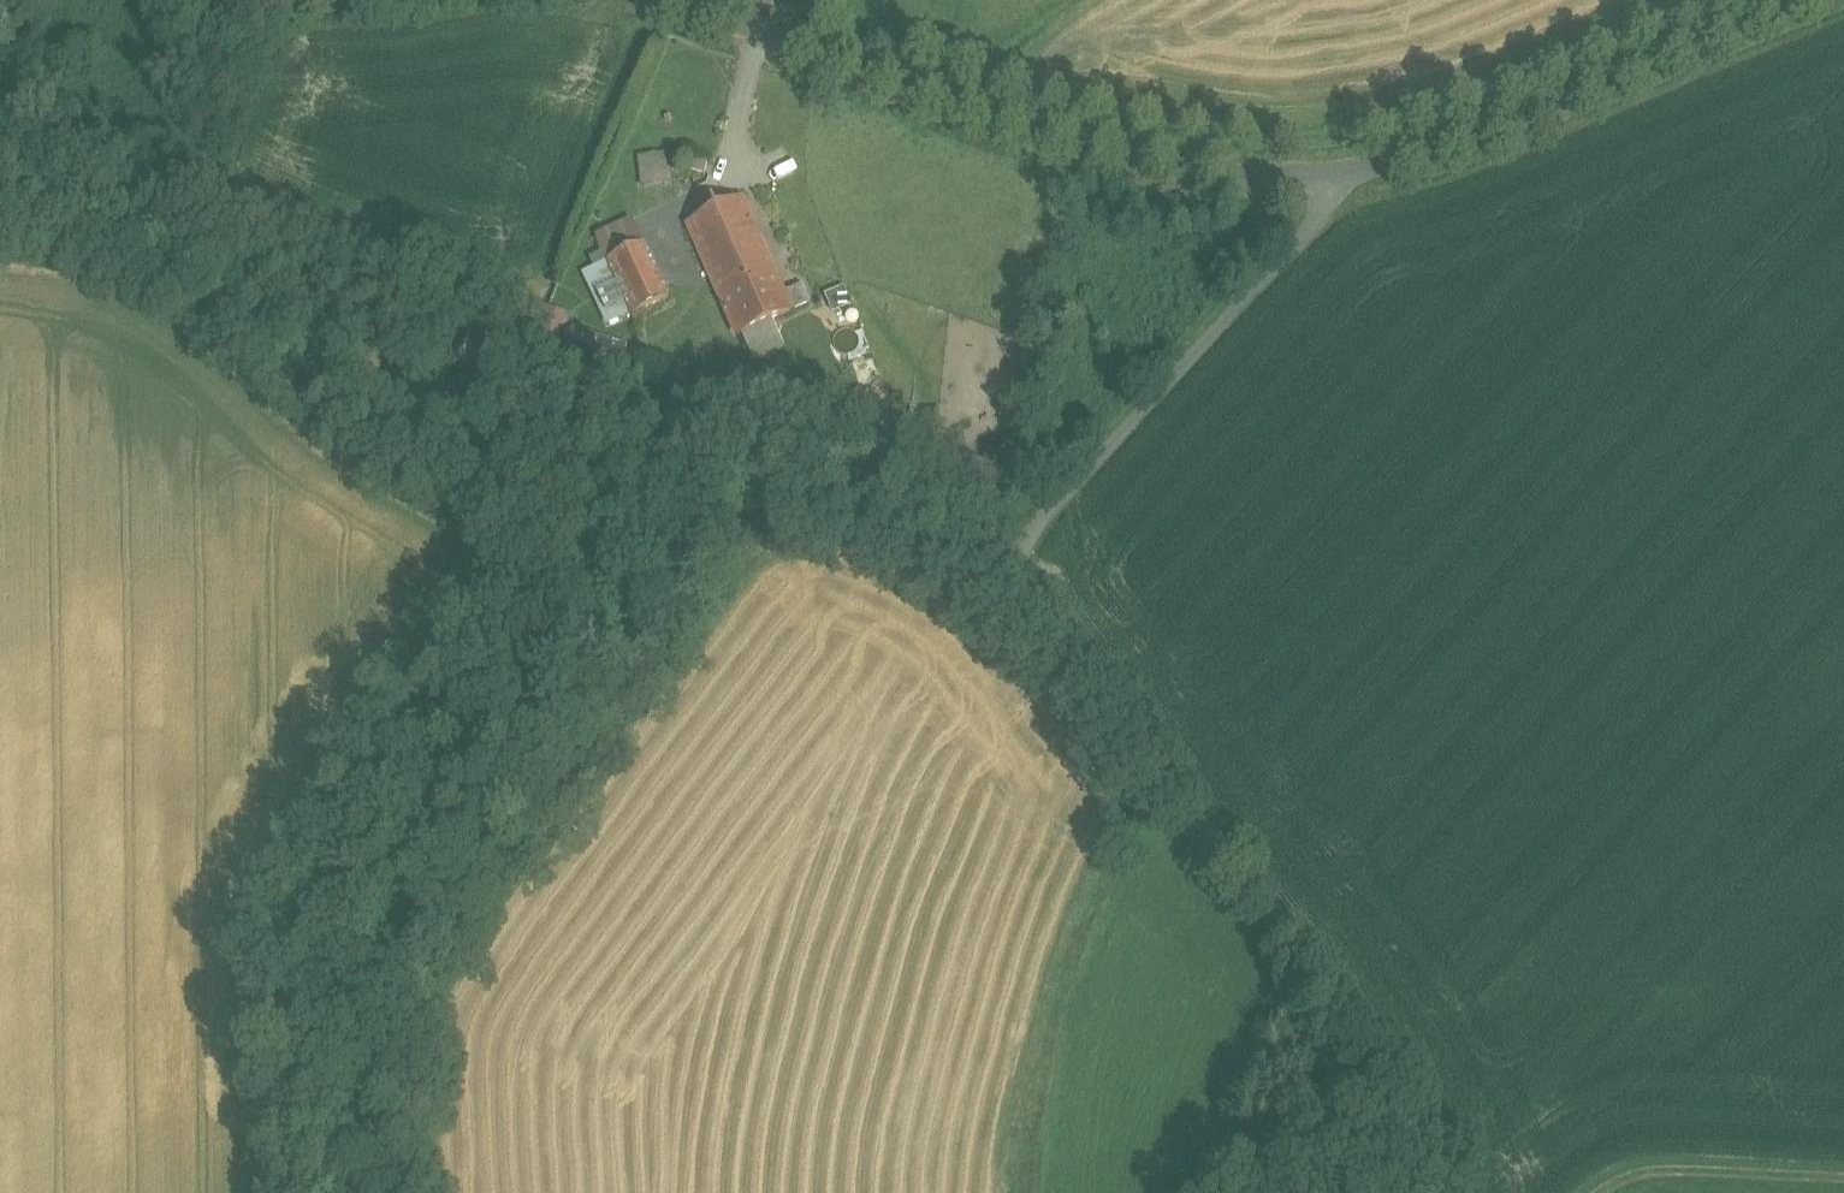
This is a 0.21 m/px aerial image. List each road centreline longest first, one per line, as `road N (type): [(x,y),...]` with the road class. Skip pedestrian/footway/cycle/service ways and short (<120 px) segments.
road 1 (unclassified): [(1324,204),(1018,536),(1093,655),(1487,1192)]
road 2 (unclassified): [(1324,204),(1114,164),(670,0)]
road 3 (unclassified): [(1814,0),(1324,204)]
road 4 (track): [(1603,1192),(1625,1175),(1667,1163),(1843,1171)]

